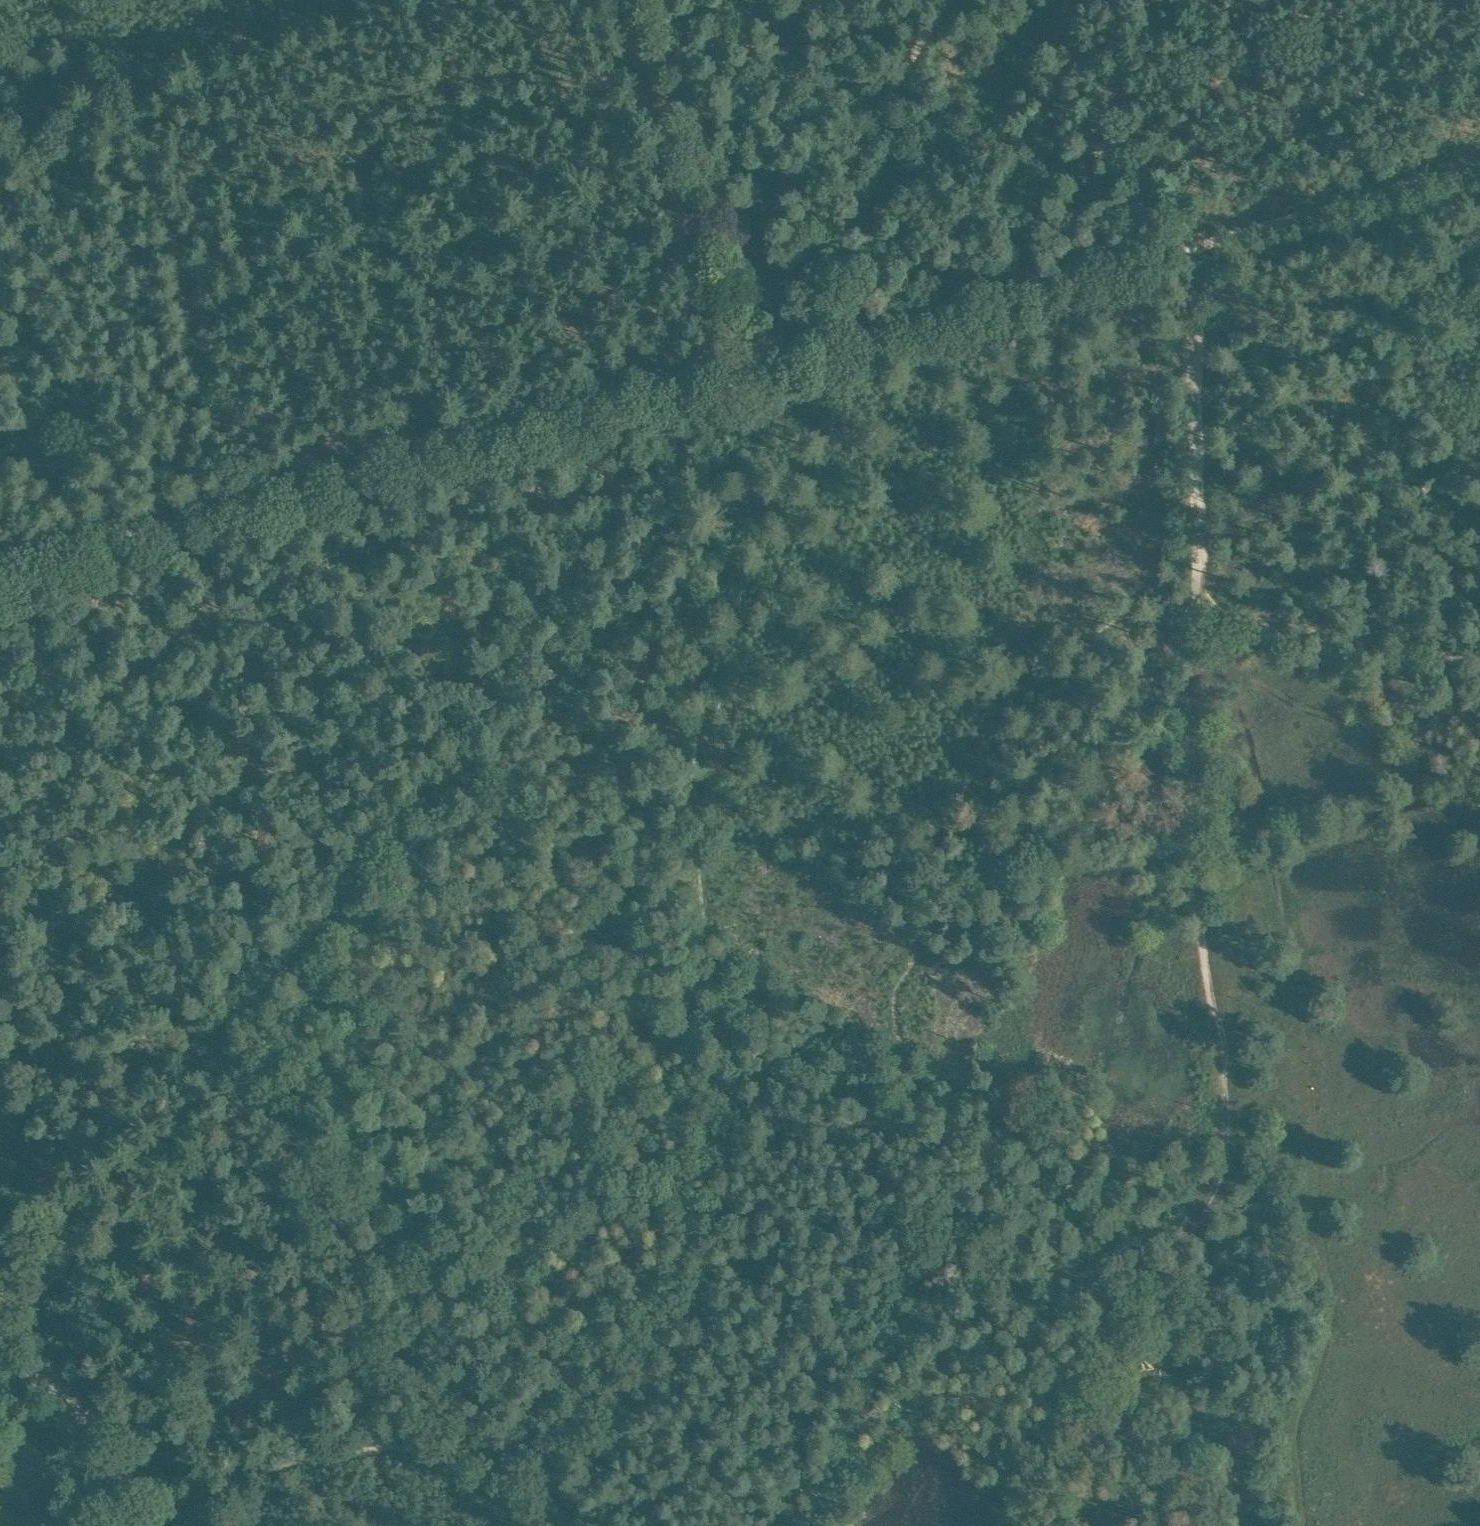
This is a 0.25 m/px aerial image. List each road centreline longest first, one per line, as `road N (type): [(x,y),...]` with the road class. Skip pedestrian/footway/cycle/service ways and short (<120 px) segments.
road 1 (track): [(1479,158),(757,360)]
road 2 (track): [(558,1525),(450,1457),(383,1443),(268,1462),(132,1504)]
road 3 (track): [(757,360),(653,0)]
road 4 (track): [(1479,656),(1367,630),(1196,620)]
road 5 (unclassified): [(142,1525),(132,1504),(0,1349)]
road 6 (track): [(604,1454),(664,1359),(686,1300)]

